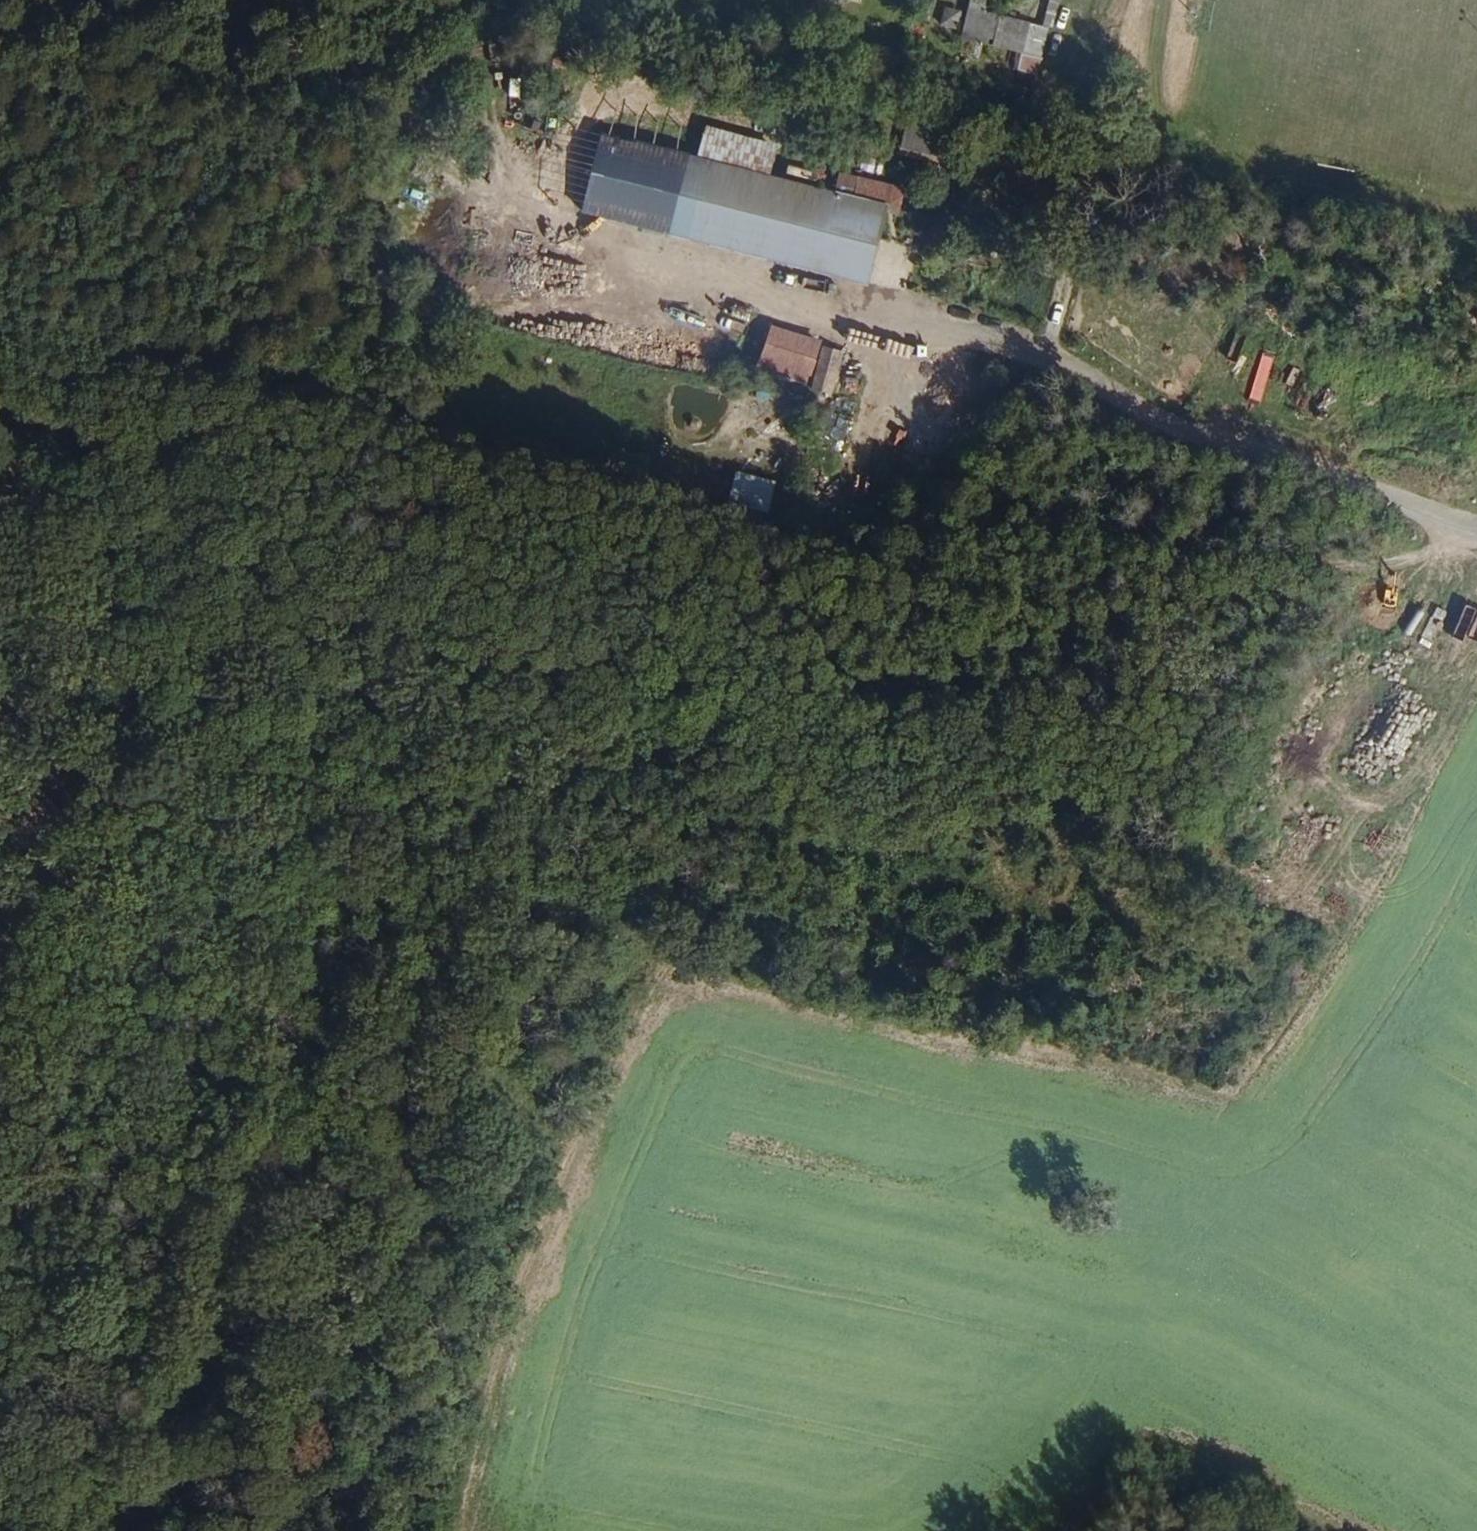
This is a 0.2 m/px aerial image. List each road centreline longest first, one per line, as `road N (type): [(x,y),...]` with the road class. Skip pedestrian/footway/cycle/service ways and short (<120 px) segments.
road 1 (track): [(0,964),(106,947),(505,807),(712,766),(1039,681),(1300,595),(1441,519)]
road 2 (track): [(890,315),(1203,410),(1343,465),(1441,519),(1476,527)]
road 3 (track): [(169,926),(0,1405)]

